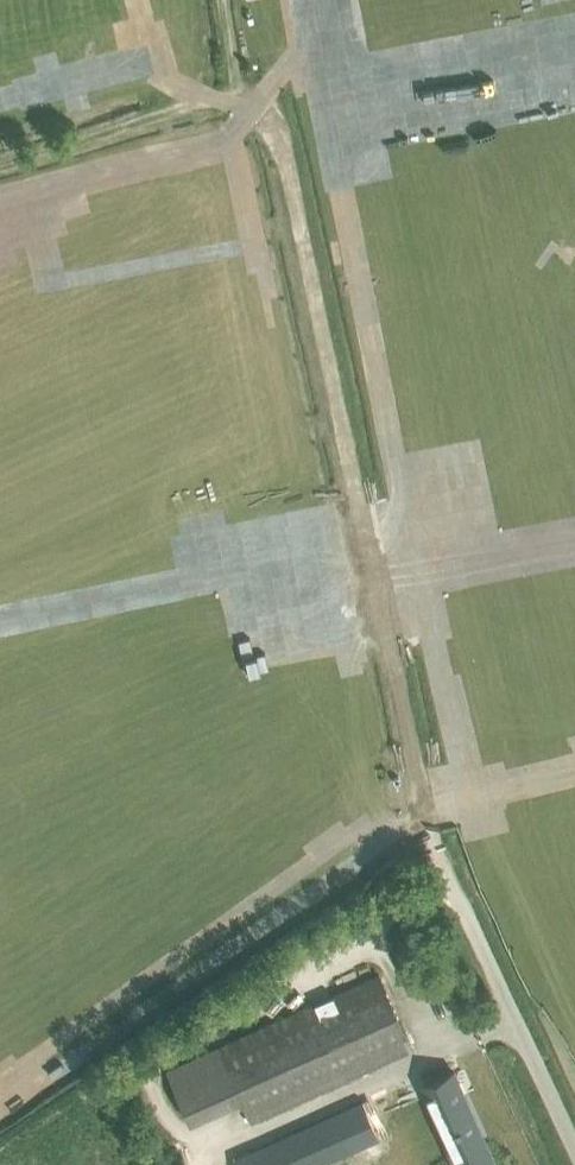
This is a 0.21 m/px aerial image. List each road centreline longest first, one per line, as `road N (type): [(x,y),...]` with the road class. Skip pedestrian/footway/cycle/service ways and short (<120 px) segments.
road 1 (track): [(442,862),(280,136),(263,105),(234,104)]
road 2 (unclassified): [(574,1147),(442,862)]
road 3 (track): [(234,104),(0,160)]

